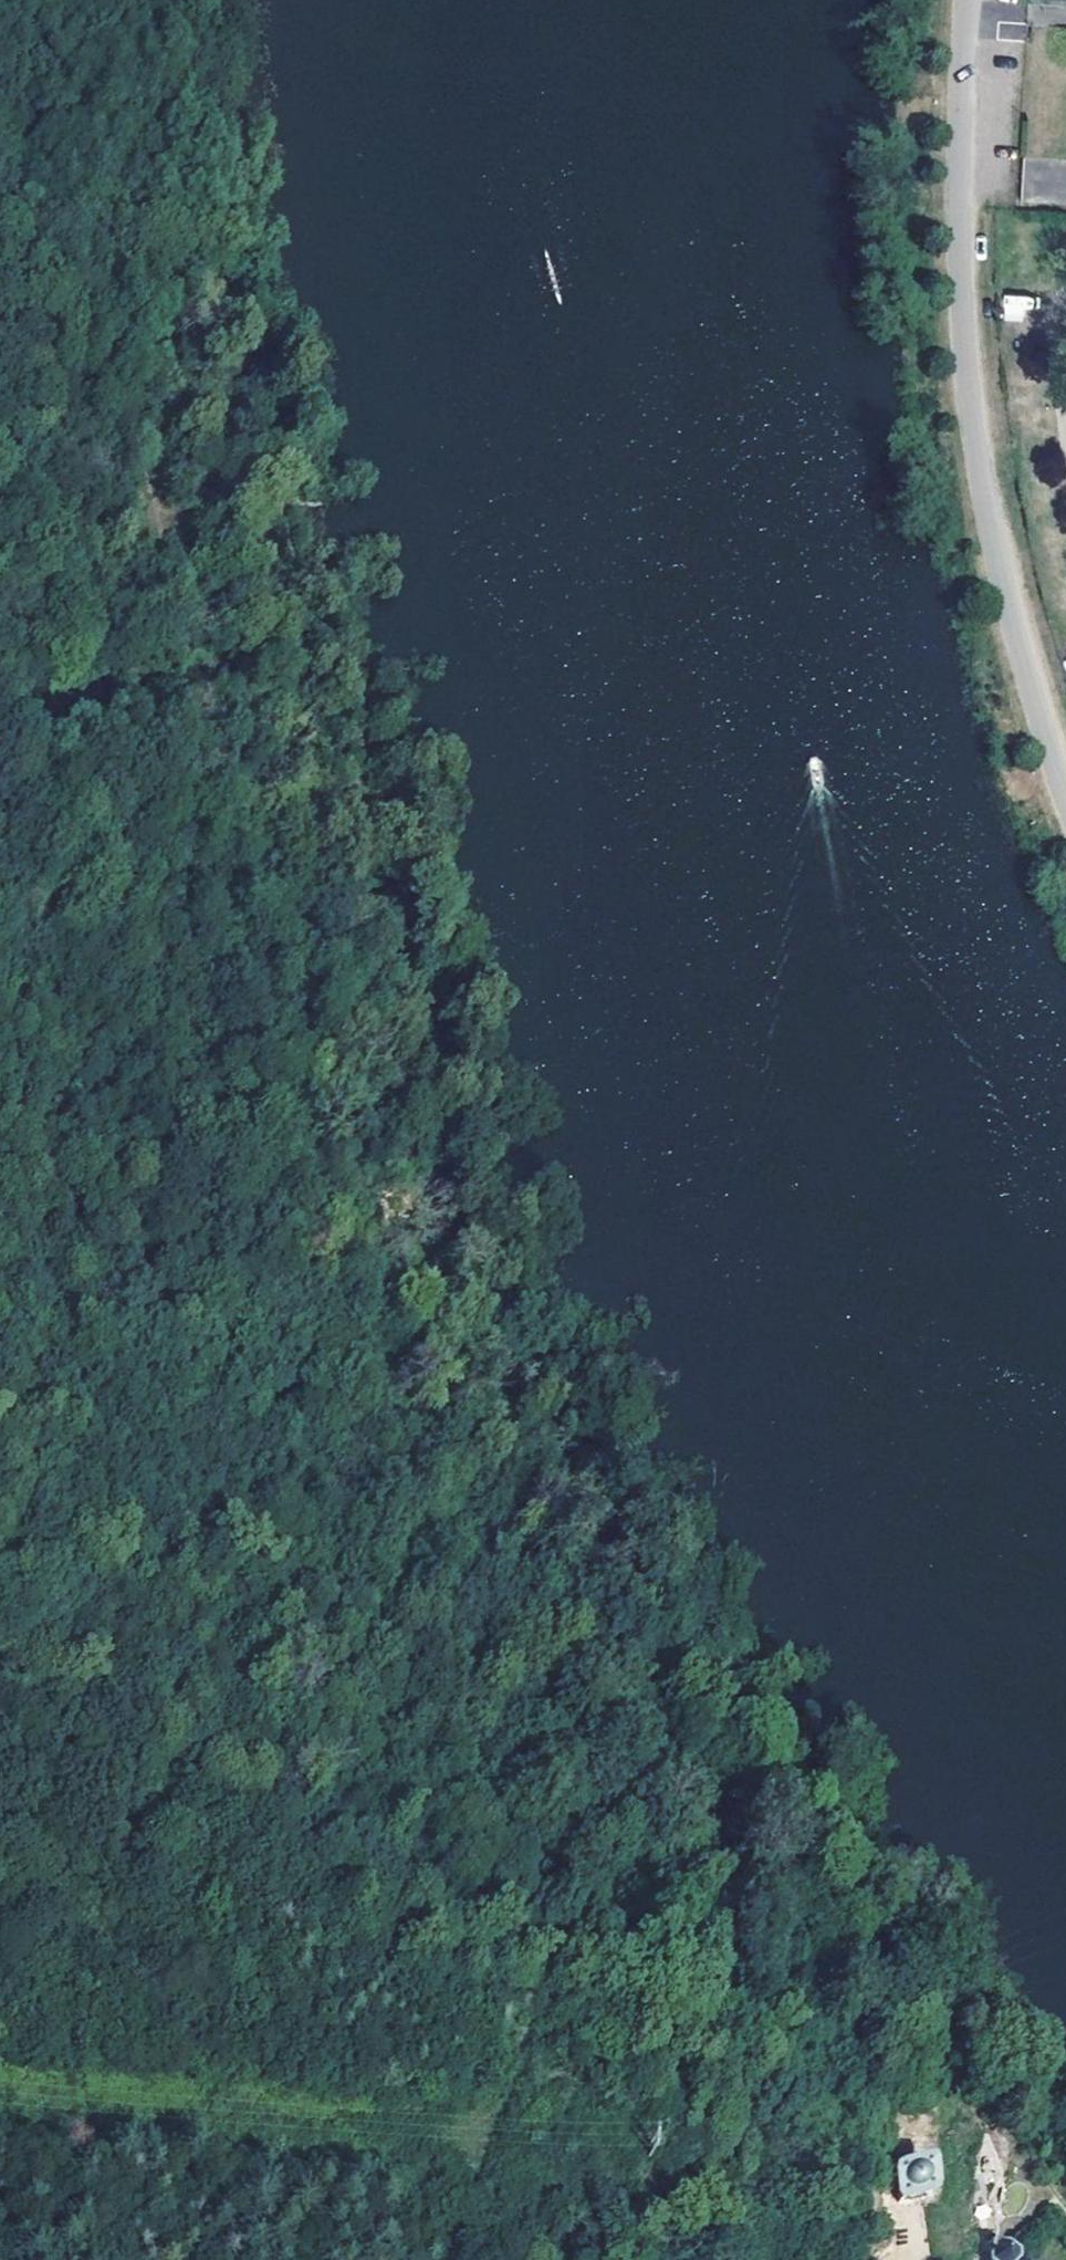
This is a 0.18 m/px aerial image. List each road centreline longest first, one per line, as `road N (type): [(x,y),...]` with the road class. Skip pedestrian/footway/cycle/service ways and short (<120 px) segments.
road 1 (track): [(416,1441),(352,1225),(226,861),(225,762),(197,510),(88,148),(33,0)]
road 2 (residential): [(976,0),(968,138),(976,415),(998,544),(1065,787)]
road 3 (track): [(1065,432),(1050,272)]

